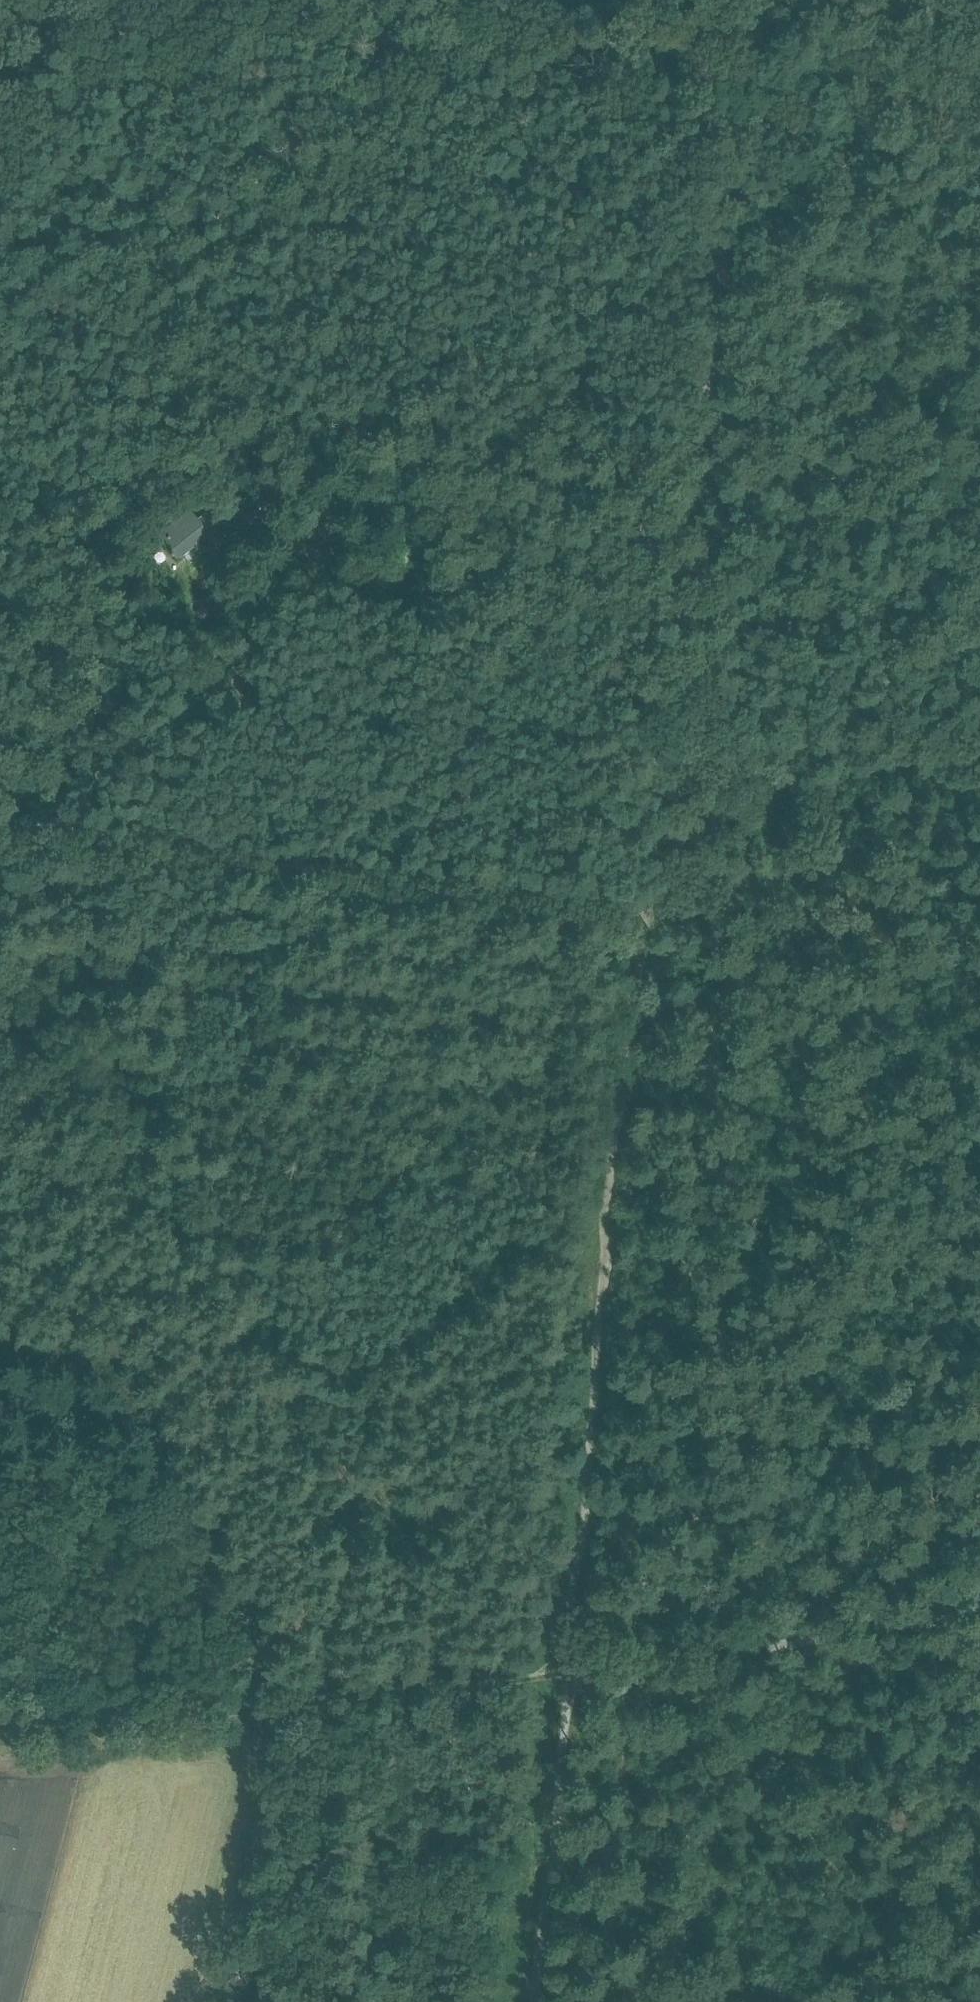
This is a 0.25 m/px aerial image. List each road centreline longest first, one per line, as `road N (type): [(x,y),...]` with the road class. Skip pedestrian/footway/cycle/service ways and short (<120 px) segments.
road 1 (track): [(979,826),(658,925),(642,911),(0,823)]
road 2 (track): [(0,12),(738,94)]
road 3 (track): [(564,1674),(0,1739)]
road 4 (track): [(979,1586),(564,1674)]
road 5 (track): [(530,2001),(564,1674)]

